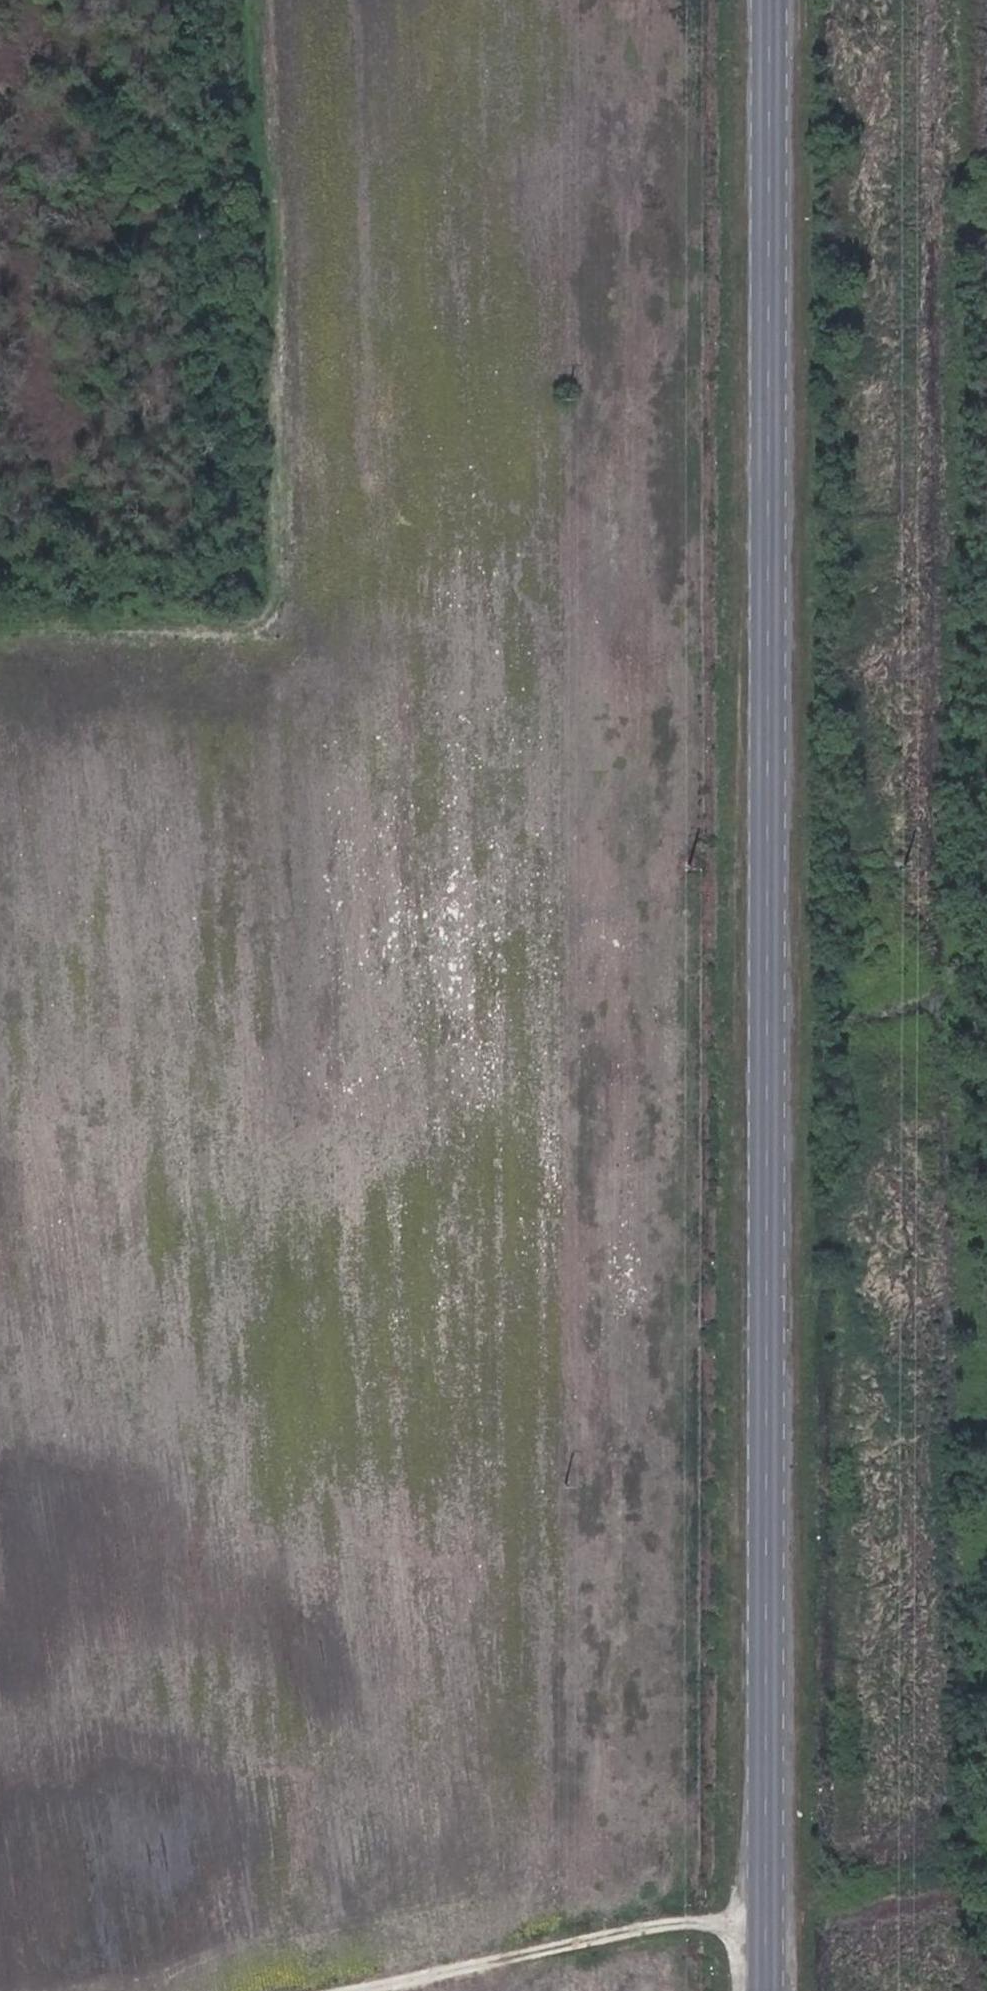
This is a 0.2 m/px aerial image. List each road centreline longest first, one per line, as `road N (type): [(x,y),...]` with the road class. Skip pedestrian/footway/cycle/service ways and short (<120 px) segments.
road 1 (secondary): [(772,0),(770,1990)]
road 2 (track): [(372,1990),(661,1926),(770,1923)]

